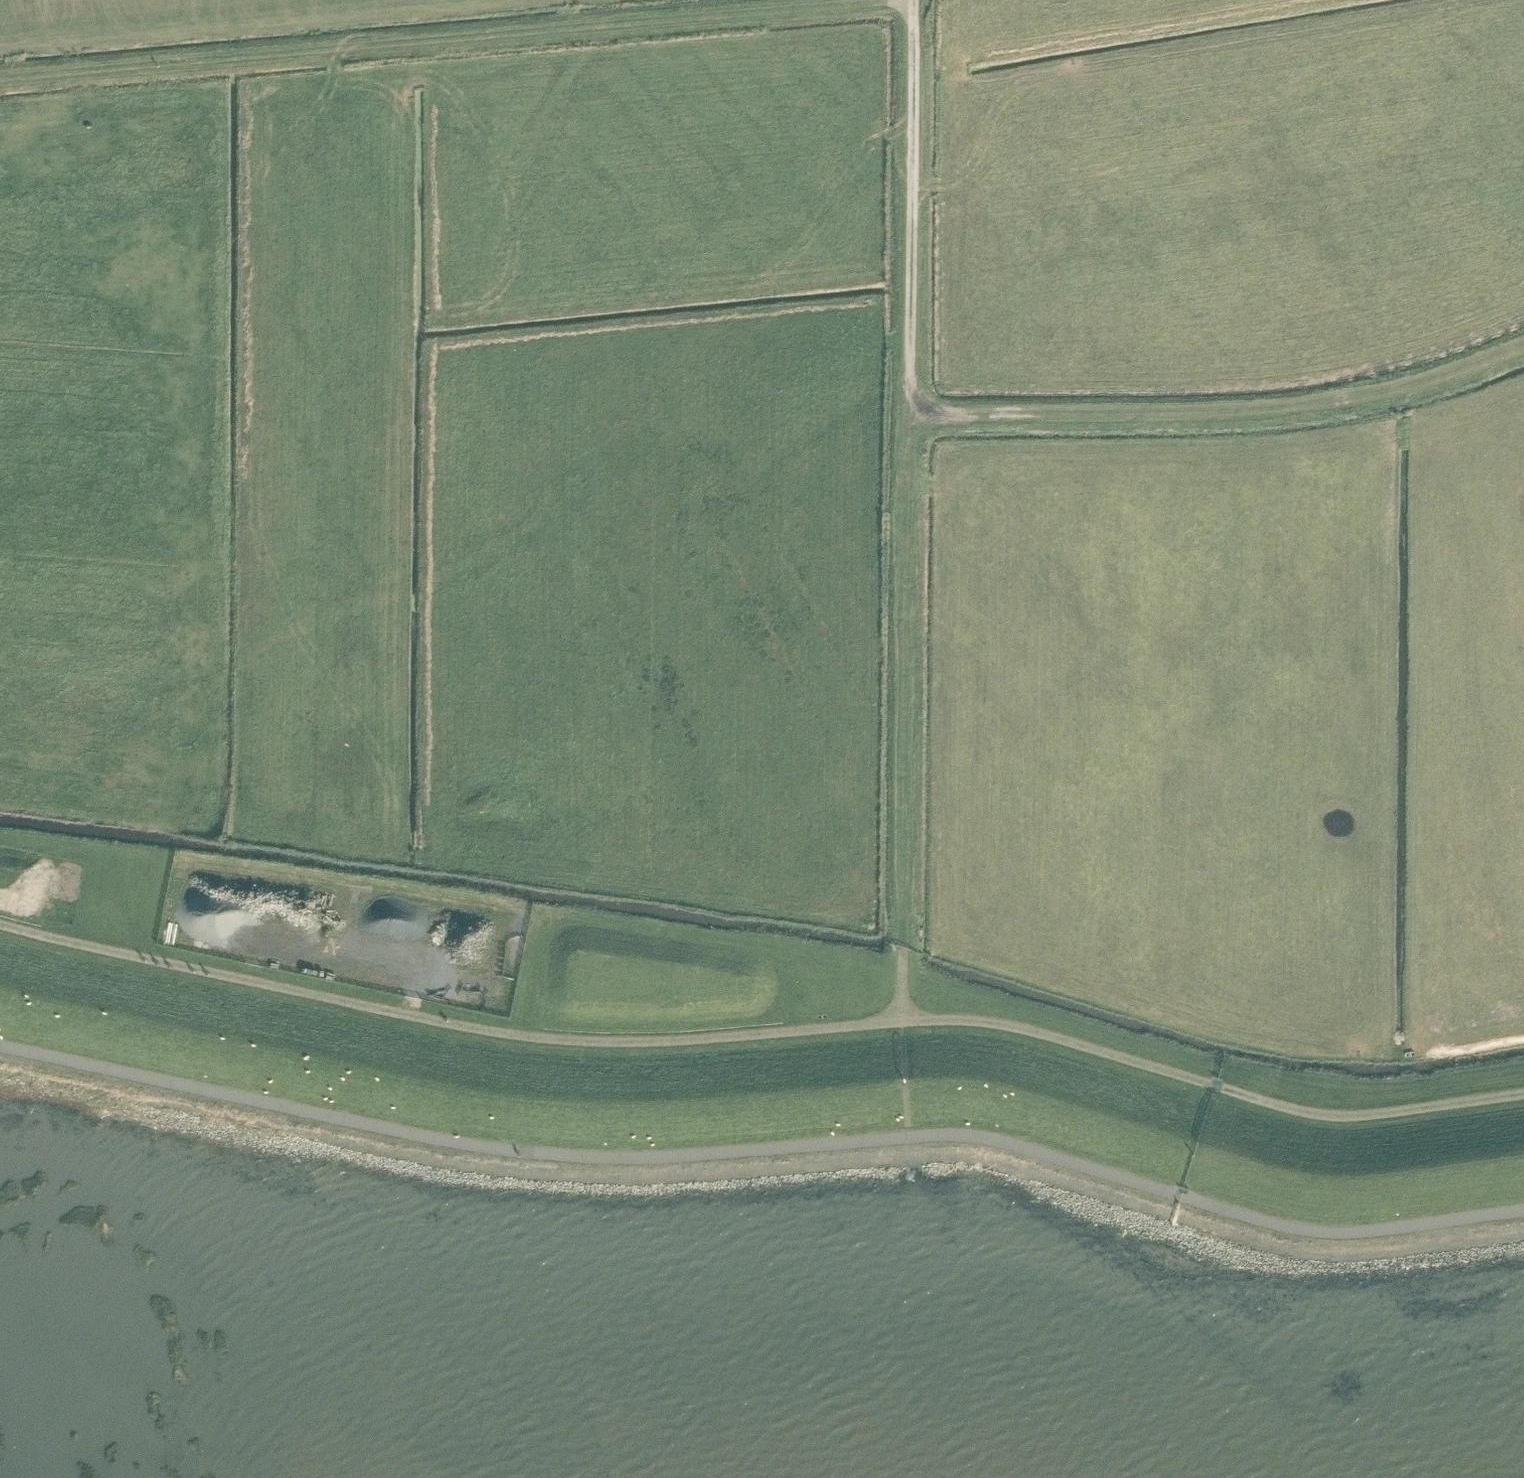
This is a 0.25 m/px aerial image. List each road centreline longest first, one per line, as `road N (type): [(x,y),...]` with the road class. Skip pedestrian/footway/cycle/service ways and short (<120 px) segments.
road 1 (track): [(849,0),(0,77)]
road 2 (track): [(916,414),(1288,410),(1439,381),(1523,347)]
road 3 (track): [(916,414),(902,1021)]
road 4 (unclassified): [(916,414),(914,0)]

